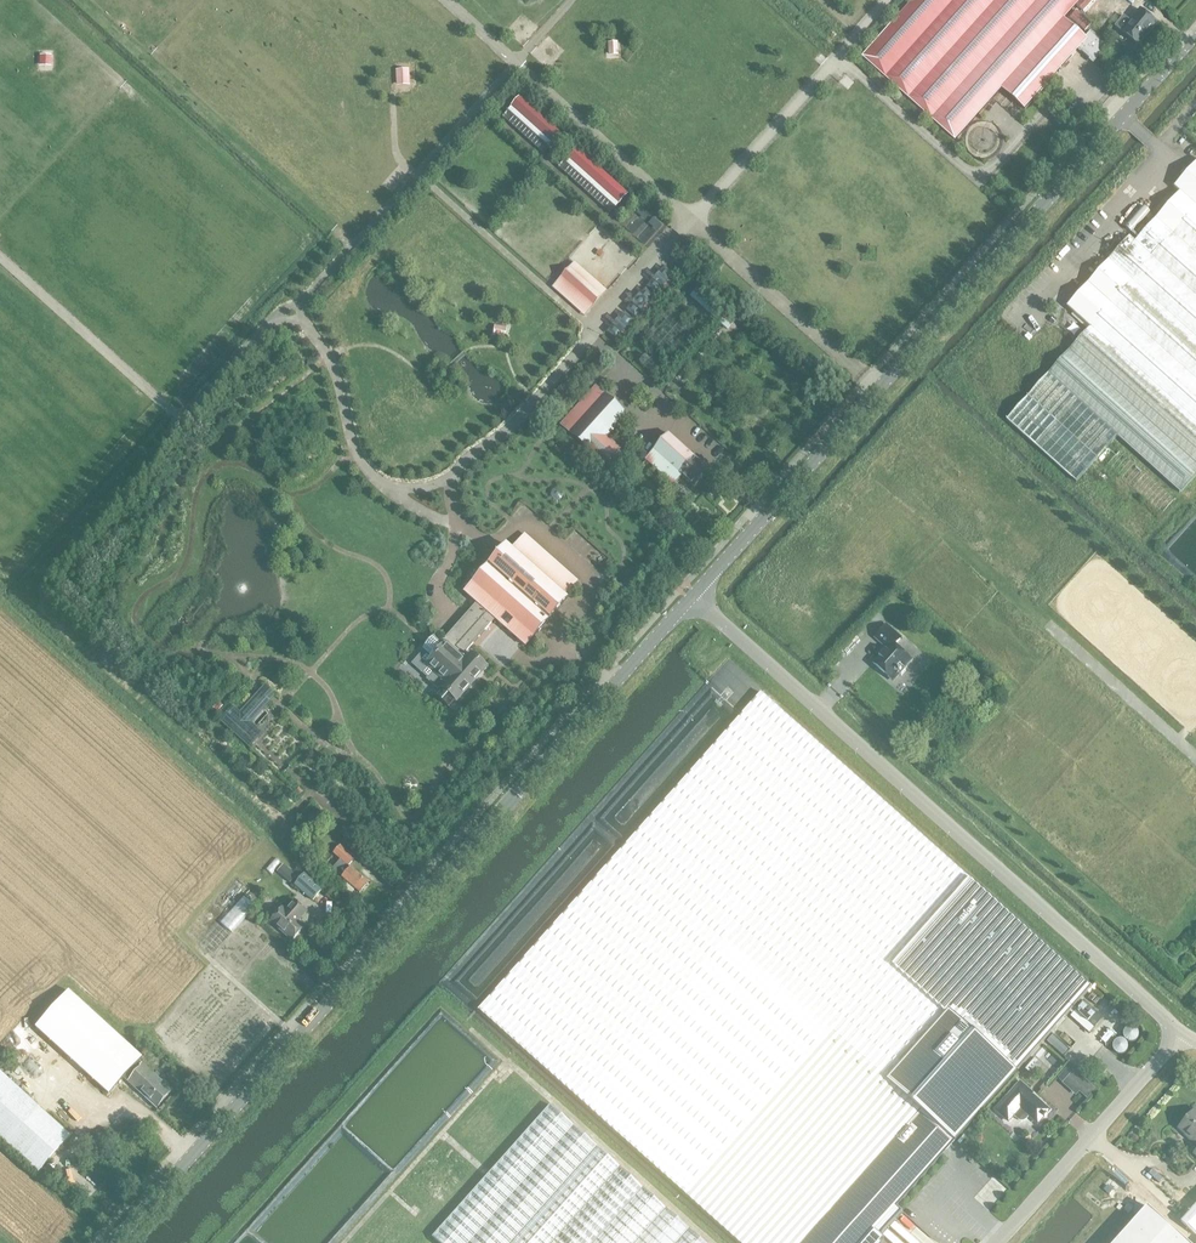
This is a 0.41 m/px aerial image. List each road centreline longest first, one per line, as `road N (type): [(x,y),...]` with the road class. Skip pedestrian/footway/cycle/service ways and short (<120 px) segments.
road 1 (tertiary): [(113,1242),(692,594)]
road 2 (track): [(887,0),(593,332),(399,159),(394,89)]
road 3 (tertiary): [(692,594),(1195,35)]
road 4 (unclassified): [(1183,1033),(692,594)]
road 5 (track): [(723,455),(593,332),(506,433),(453,476),(392,491),(456,528),(451,558),(431,589),(455,612)]
road 6 (track): [(449,0),(880,387)]
road 7 (track): [(0,257),(184,418),(271,319),(293,315),(354,247)]
road 8 (track): [(354,247),(80,0)]
road 9 (track): [(354,247),(572,0)]
road 10 (track): [(453,476),(456,528),(493,542),(523,515),(595,584),(596,664),(606,674)]
road 11 (unclassified): [(996,1242),(1183,1033)]
road 12 (track): [(161,401),(4,575)]
road 13 (track): [(889,479),(1048,627)]
road 14 (track): [(392,491),(363,467),(332,365),(293,315)]

